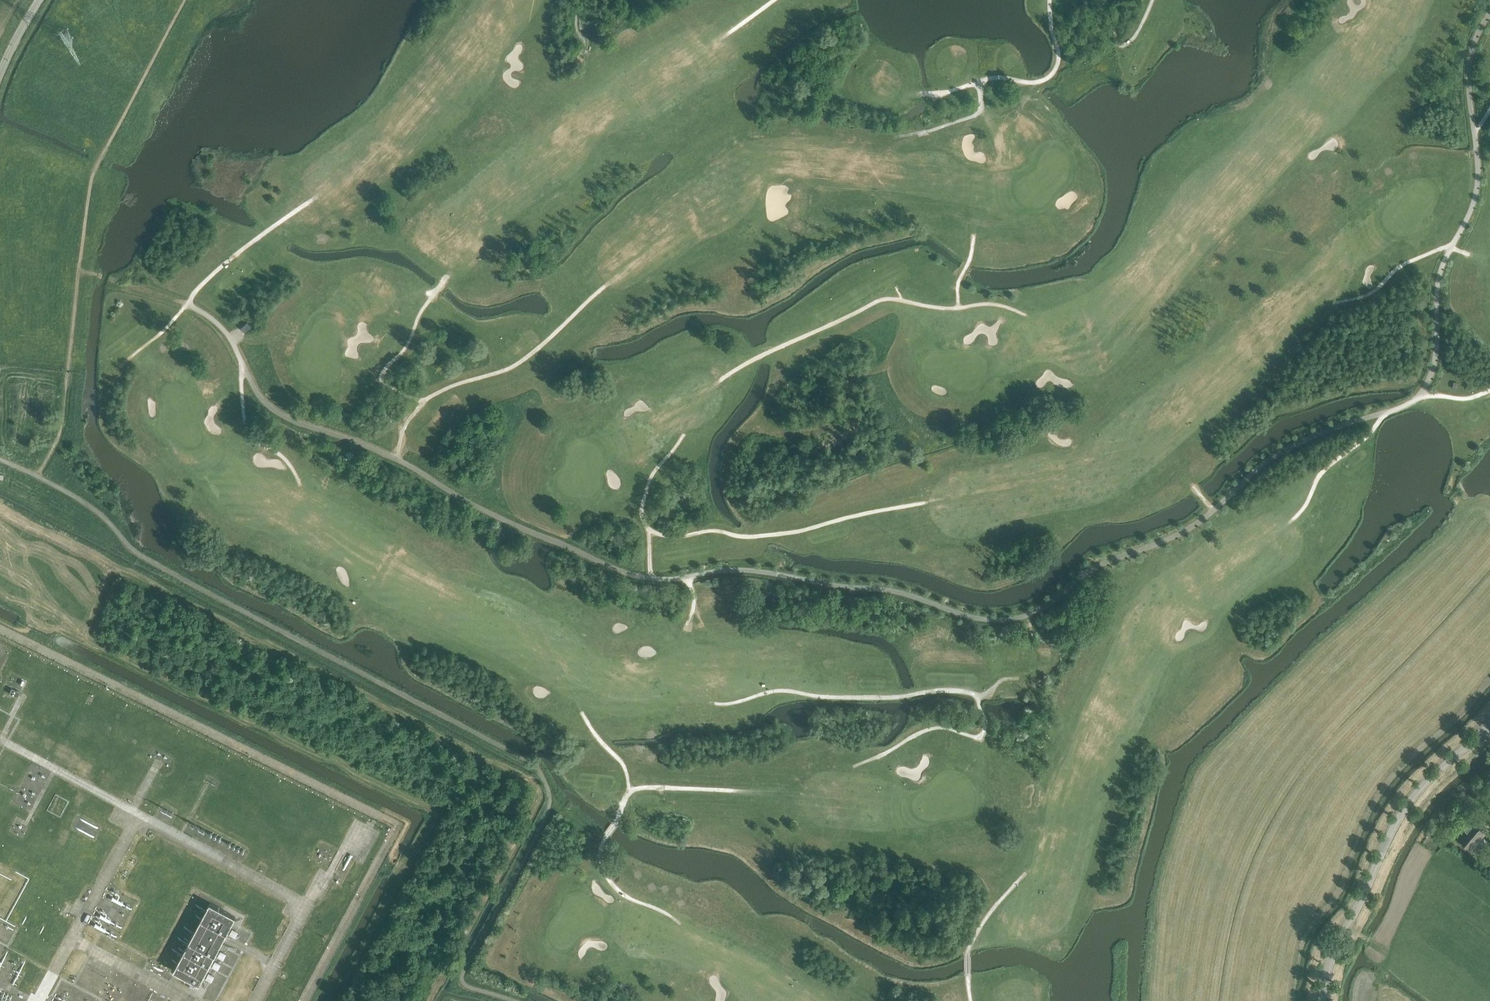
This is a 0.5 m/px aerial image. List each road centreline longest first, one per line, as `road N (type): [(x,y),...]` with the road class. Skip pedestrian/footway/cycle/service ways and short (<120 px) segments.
road 1 (unclassified): [(1326,1000),(1393,830),(1422,786),(1489,725)]
road 2 (track): [(153,583),(0,510)]

